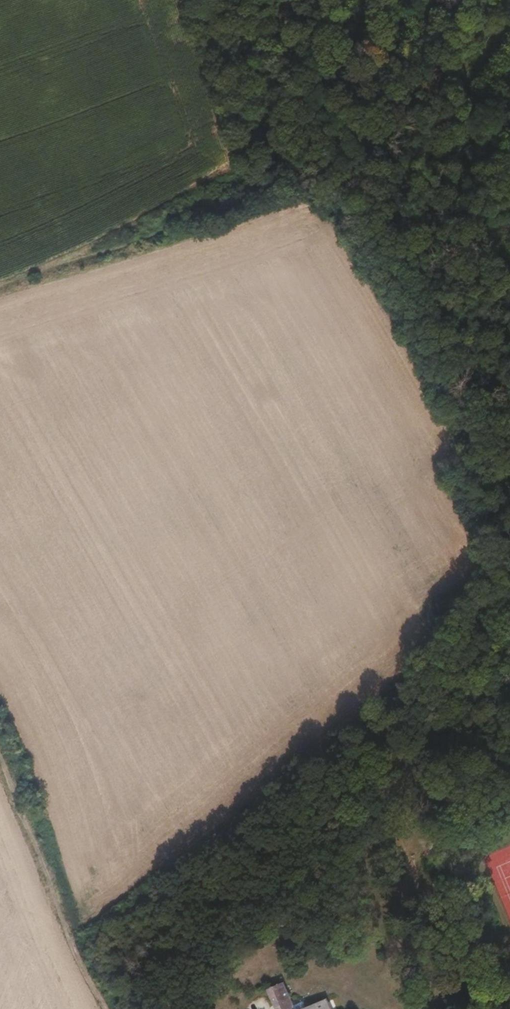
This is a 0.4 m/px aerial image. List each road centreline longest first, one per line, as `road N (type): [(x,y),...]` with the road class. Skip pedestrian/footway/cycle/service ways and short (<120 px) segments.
road 1 (track): [(440,0),(424,154),(245,186),(159,232),(0,286)]
road 2 (track): [(0,748),(75,950),(109,1008)]

